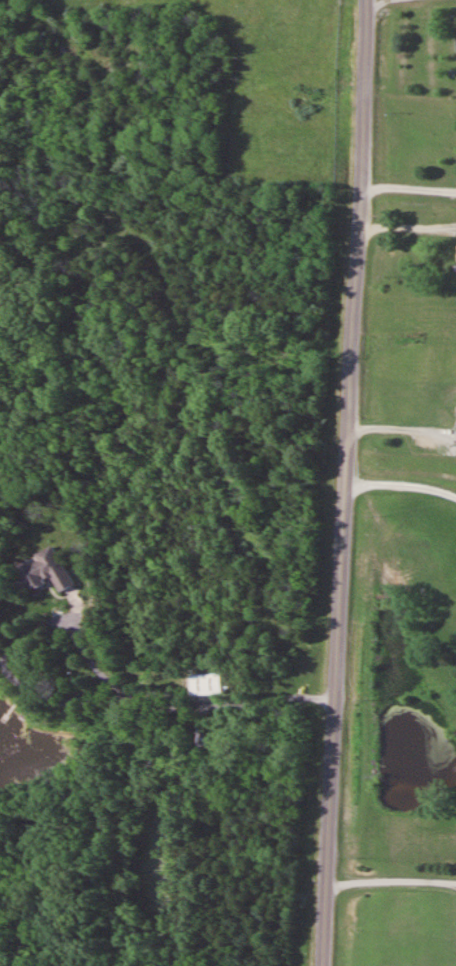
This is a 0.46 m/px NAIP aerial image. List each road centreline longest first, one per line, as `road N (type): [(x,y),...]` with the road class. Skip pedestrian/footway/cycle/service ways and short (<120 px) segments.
road 1 (tertiary): [(324,965),(367,0)]

